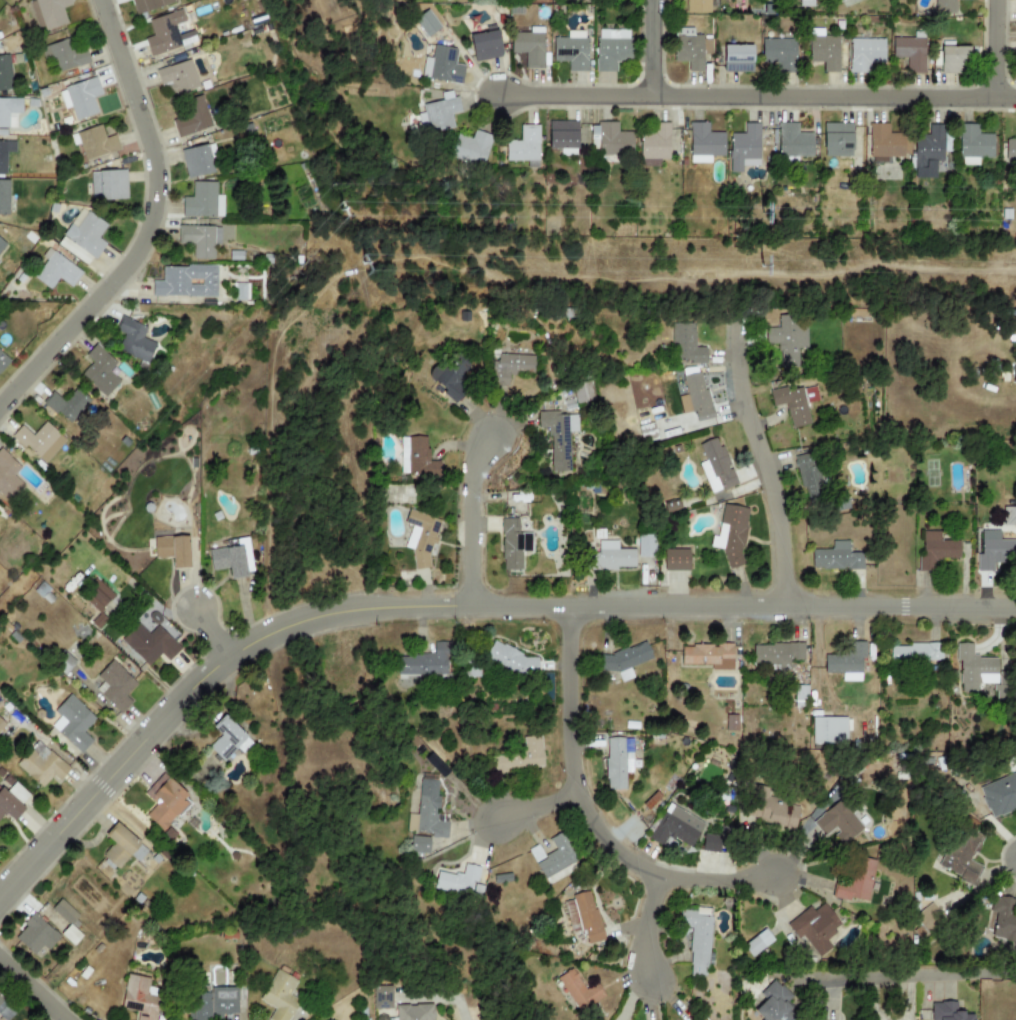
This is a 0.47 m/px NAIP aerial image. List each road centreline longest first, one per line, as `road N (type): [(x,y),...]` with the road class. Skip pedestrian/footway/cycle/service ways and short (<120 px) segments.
road 1 (residential): [(0,895),(208,670),(301,621),(387,605),(478,601),(1015,600)]
road 2 (residential): [(100,0),(154,160),(153,215),(129,265),(0,403)]
road 3 (residential): [(574,601),(582,778),(606,826),(668,870),(776,875)]
road 4 (residential): [(1015,102),(654,100)]
road 5 (residential): [(789,601),(781,490),(746,371),(745,301)]
road 6 (residential): [(478,601),(476,471),(495,435)]
road 7 (residential): [(654,100),(497,100)]

